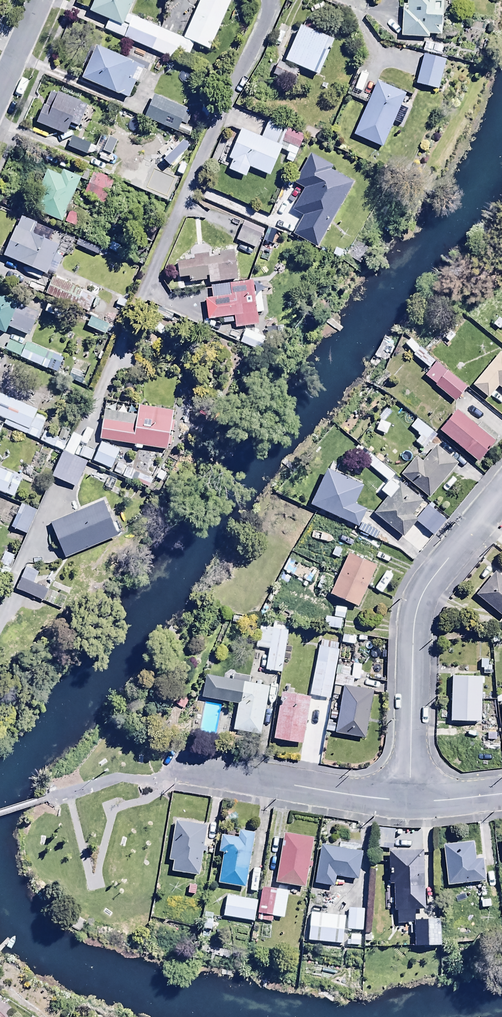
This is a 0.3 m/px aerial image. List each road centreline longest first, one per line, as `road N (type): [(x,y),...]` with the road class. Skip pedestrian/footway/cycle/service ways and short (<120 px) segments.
road 1 (residential): [(501,493),(417,603),(406,801)]
road 2 (residential): [(164,766),(406,801)]

